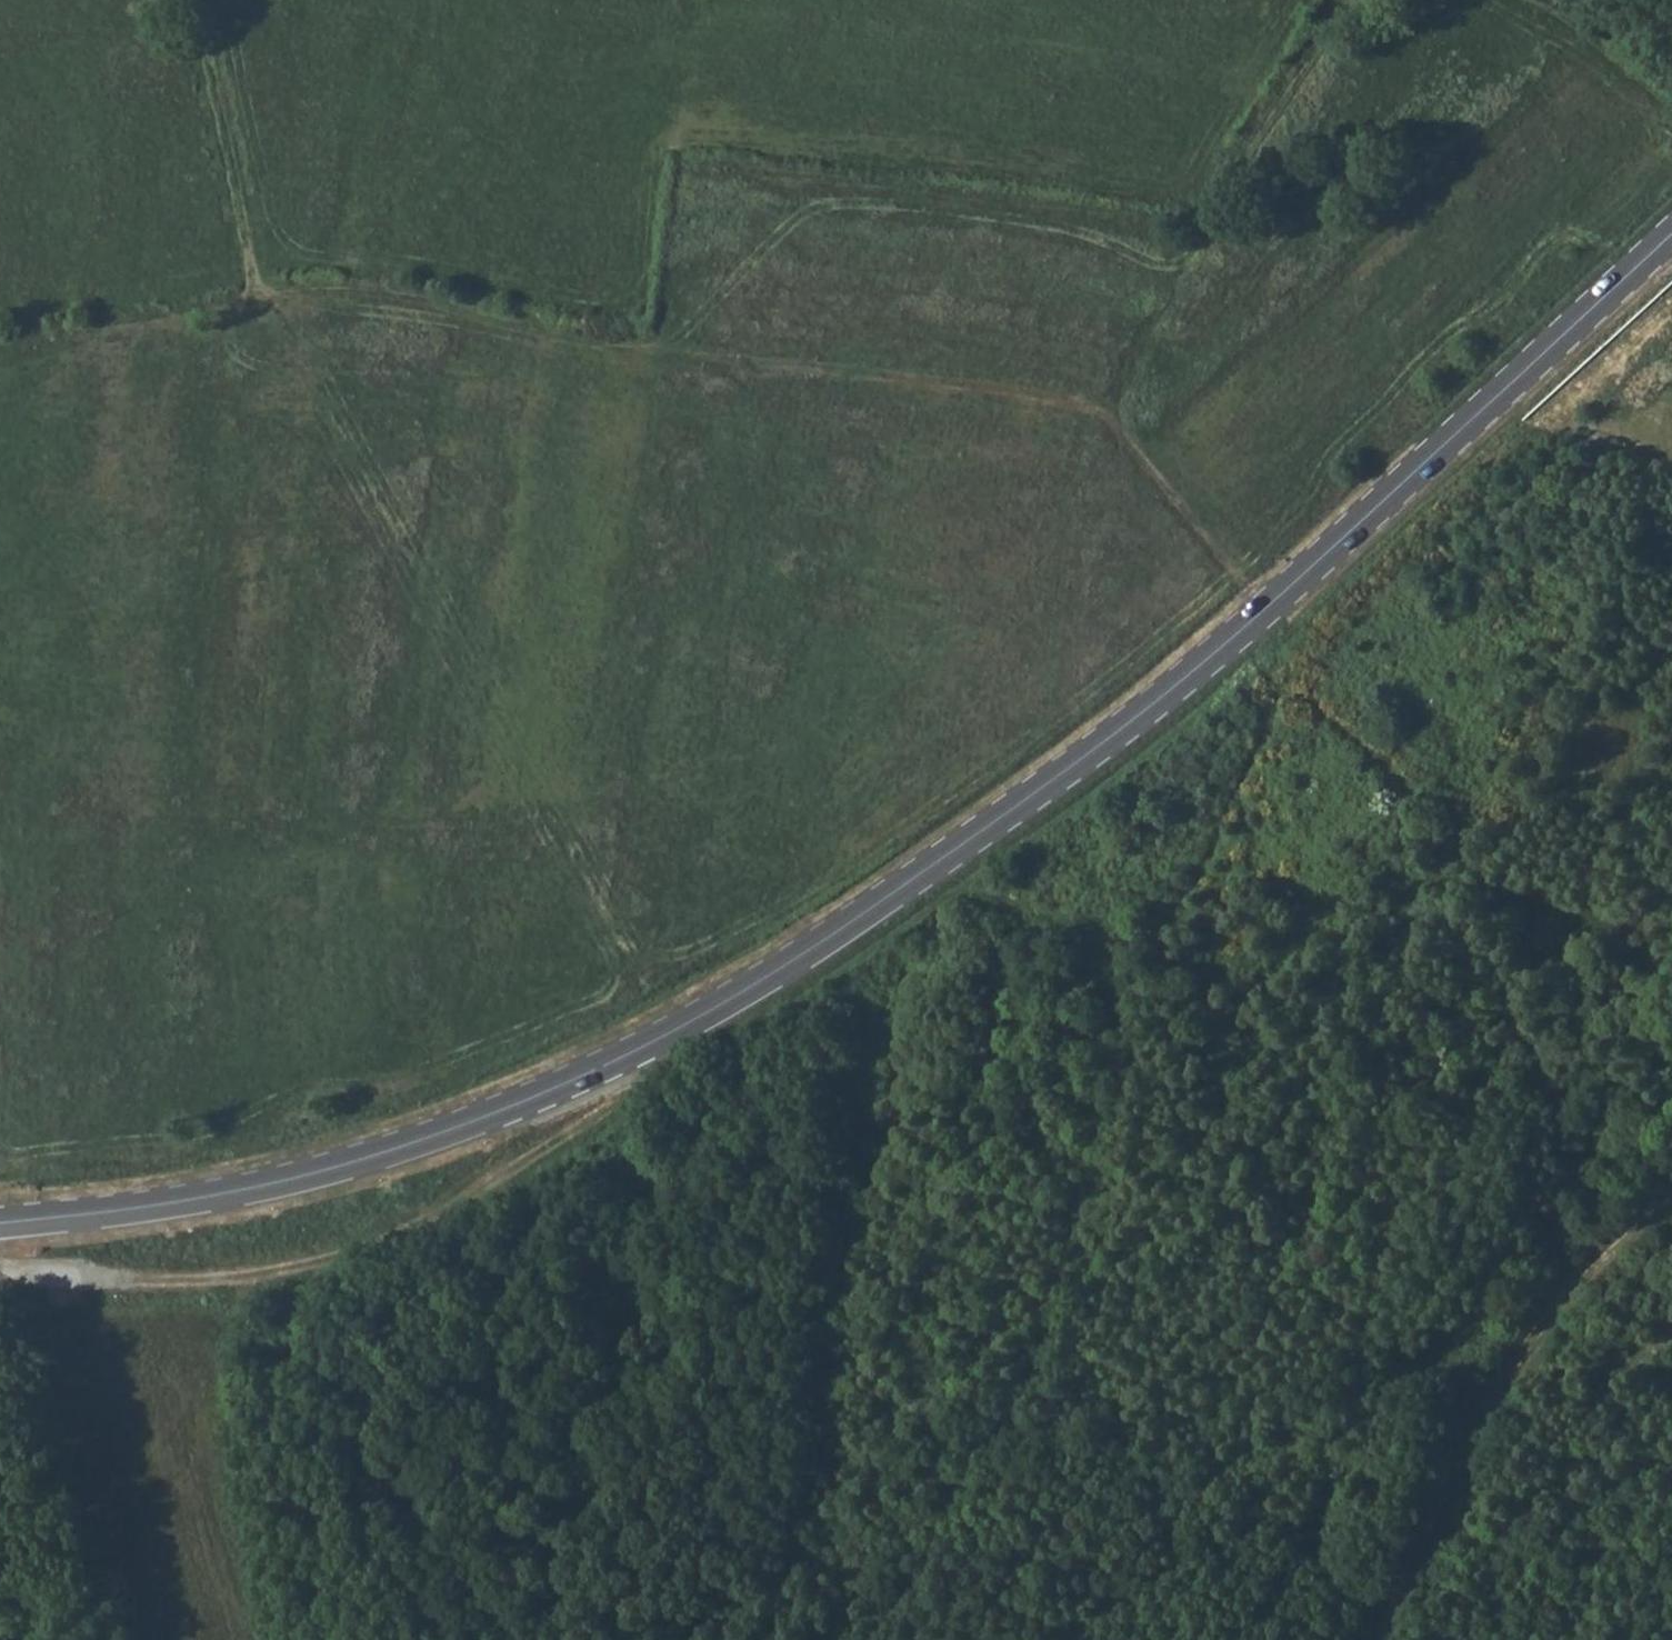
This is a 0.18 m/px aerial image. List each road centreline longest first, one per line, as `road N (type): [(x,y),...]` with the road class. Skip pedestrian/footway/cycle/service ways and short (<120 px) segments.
road 1 (secondary): [(1671,235),(1257,616),(1090,754),(711,1012),(566,1086),(371,1157),(256,1188),(0,1223)]
road 2 (track): [(0,346),(311,294),(427,300),(664,358),(1068,404),(1111,415),(1257,616)]
road 3 (track): [(1378,1639),(1508,1367),(1592,1269),(1671,1199)]

